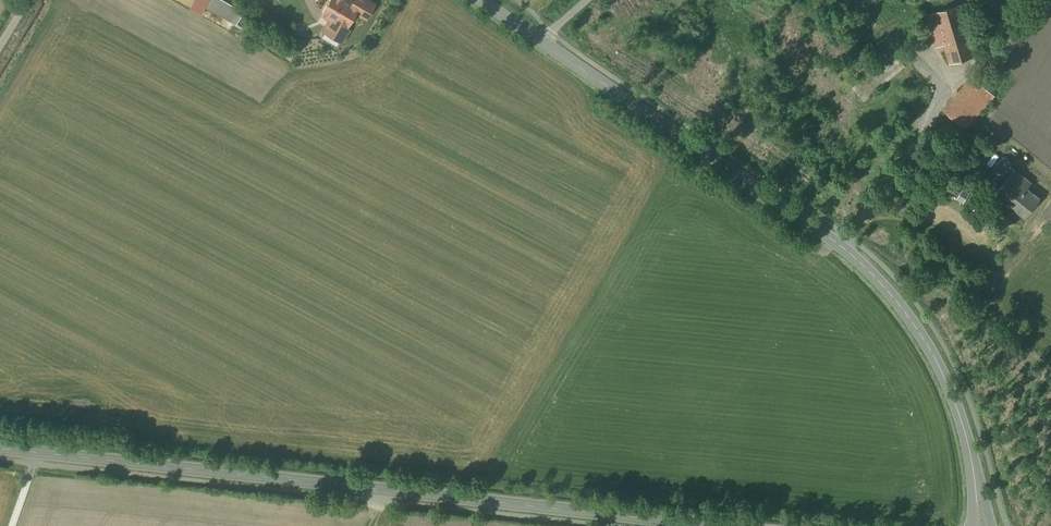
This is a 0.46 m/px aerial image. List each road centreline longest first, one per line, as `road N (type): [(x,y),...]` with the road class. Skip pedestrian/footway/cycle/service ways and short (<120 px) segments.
road 1 (tertiary): [(982,525),(969,441),(950,390),(919,332),(875,276),(481,0)]
road 2 (secondary): [(710,525),(0,449)]

